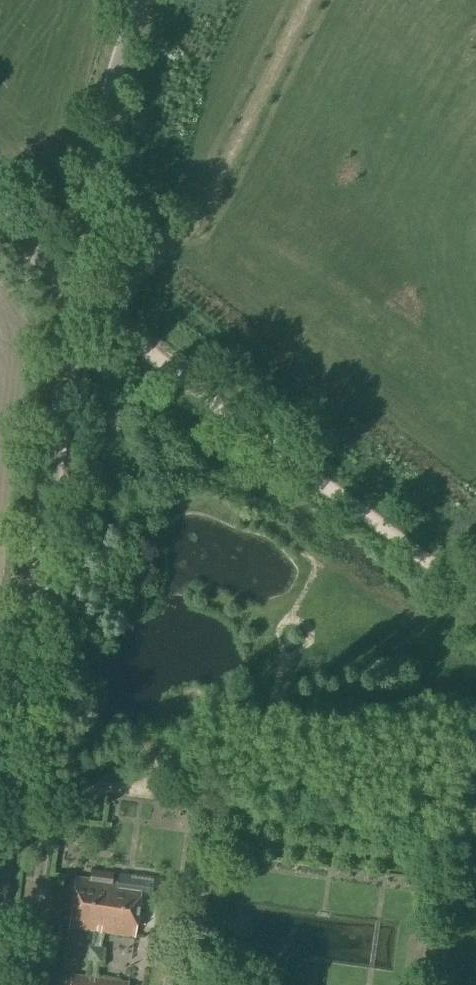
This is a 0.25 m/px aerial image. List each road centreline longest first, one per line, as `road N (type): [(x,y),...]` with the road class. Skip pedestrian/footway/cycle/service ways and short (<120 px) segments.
road 1 (unclassified): [(0,873),(75,297)]
road 2 (track): [(475,594),(75,297)]
road 3 (unclassified): [(75,297),(105,109),(139,0)]

